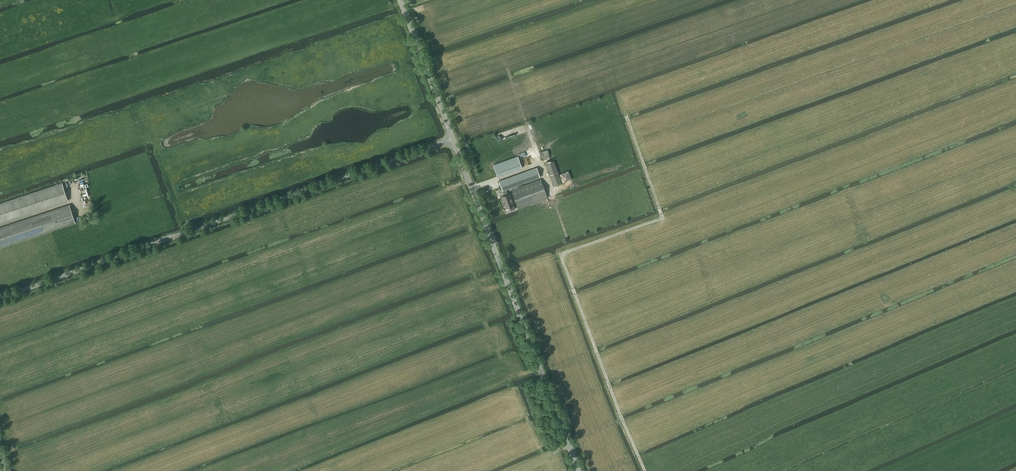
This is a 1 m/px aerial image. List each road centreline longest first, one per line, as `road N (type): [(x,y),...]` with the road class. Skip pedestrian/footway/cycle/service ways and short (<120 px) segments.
road 1 (unclassified): [(0,297),(453,140)]
road 2 (unclassified): [(579,470),(453,140)]
road 3 (unclassified): [(453,140),(401,0)]

